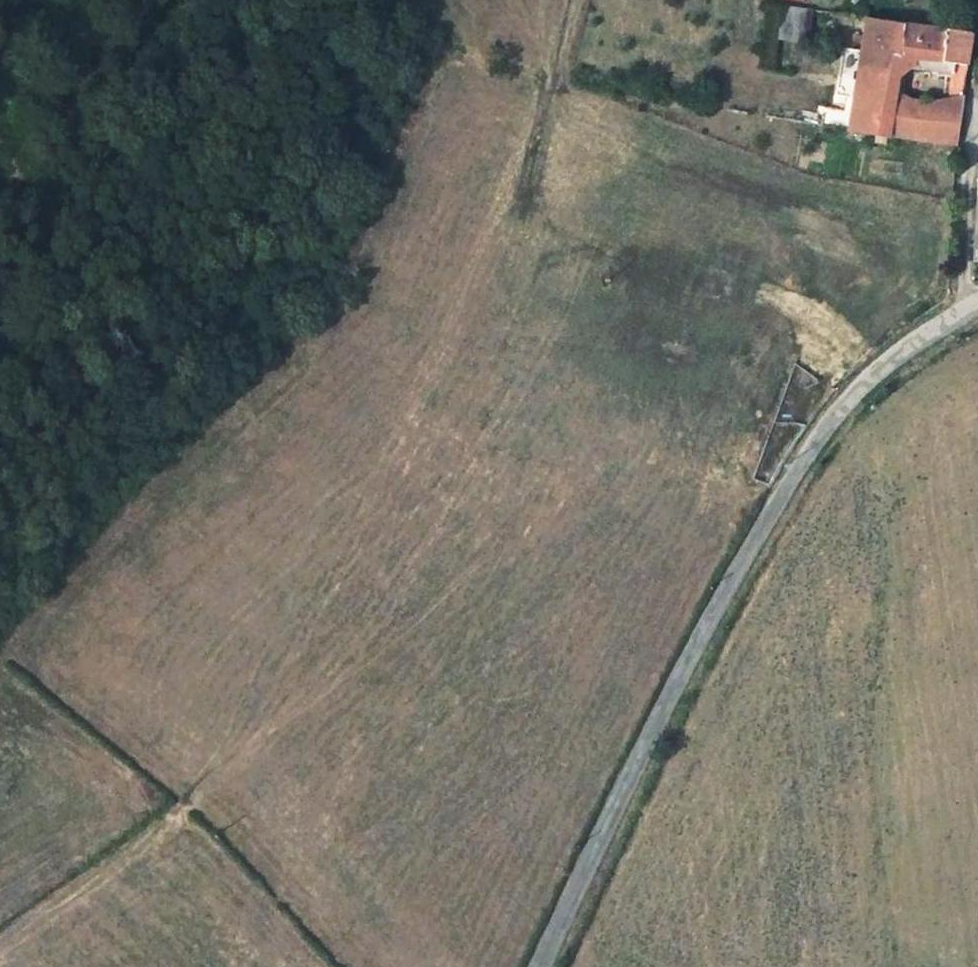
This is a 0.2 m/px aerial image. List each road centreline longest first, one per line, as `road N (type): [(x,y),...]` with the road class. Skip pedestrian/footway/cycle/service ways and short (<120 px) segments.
road 1 (unclassified): [(540,966),(758,525),(842,405),(917,341),(977,305)]

